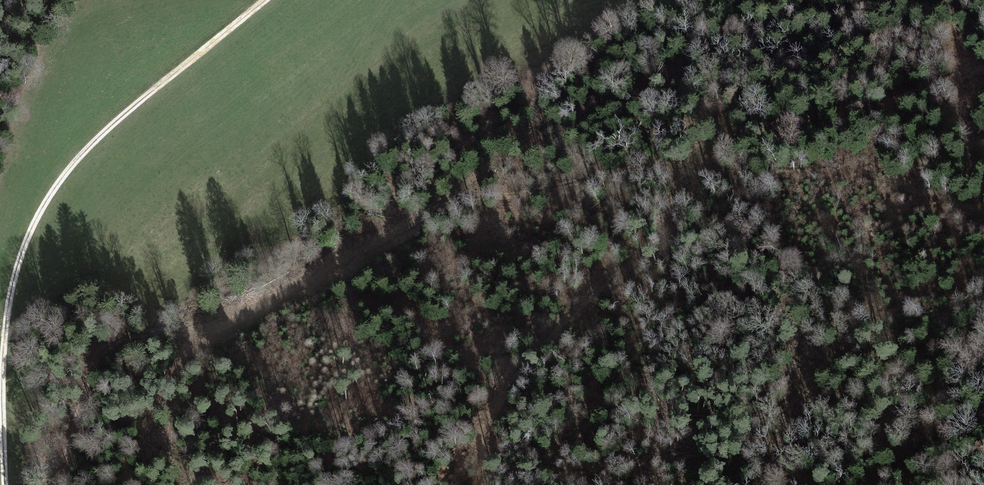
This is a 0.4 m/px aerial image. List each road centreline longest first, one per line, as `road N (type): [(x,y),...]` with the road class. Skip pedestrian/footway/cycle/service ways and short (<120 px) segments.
road 1 (track): [(52,484),(95,364),(119,338),(226,326),(445,206),(650,165),(776,175),(818,167),(983,214)]
road 2 (track): [(262,0),(109,127),(72,163),(32,225),(6,324),(6,484)]
road 3 (track): [(682,167),(672,215),(657,237),(550,339),(498,404),(479,450),(486,484)]
road 4 (track): [(191,484),(170,445),(181,362),(196,331)]

